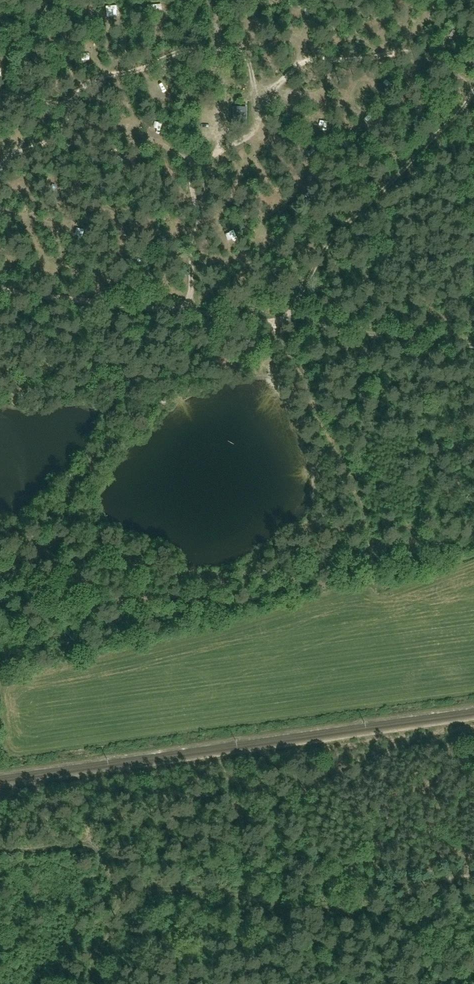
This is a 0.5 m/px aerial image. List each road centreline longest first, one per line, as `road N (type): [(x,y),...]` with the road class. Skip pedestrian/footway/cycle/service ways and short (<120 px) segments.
road 1 (track): [(0,95),(48,83),(84,62),(140,67),(193,48),(260,59),(289,45),(339,54),(411,48),(473,81)]
road 2 (track): [(0,291),(473,347)]
road 3 (track): [(86,983),(111,916),(143,893),(172,889),(341,912),(374,910),(454,877),(473,878)]
road 4 (track): [(327,52),(290,75),(233,148),(212,154),(199,181),(191,313)]
road 5 (track): [(473,86),(317,261),(280,324)]
road 6 (track): [(280,324),(376,590)]

